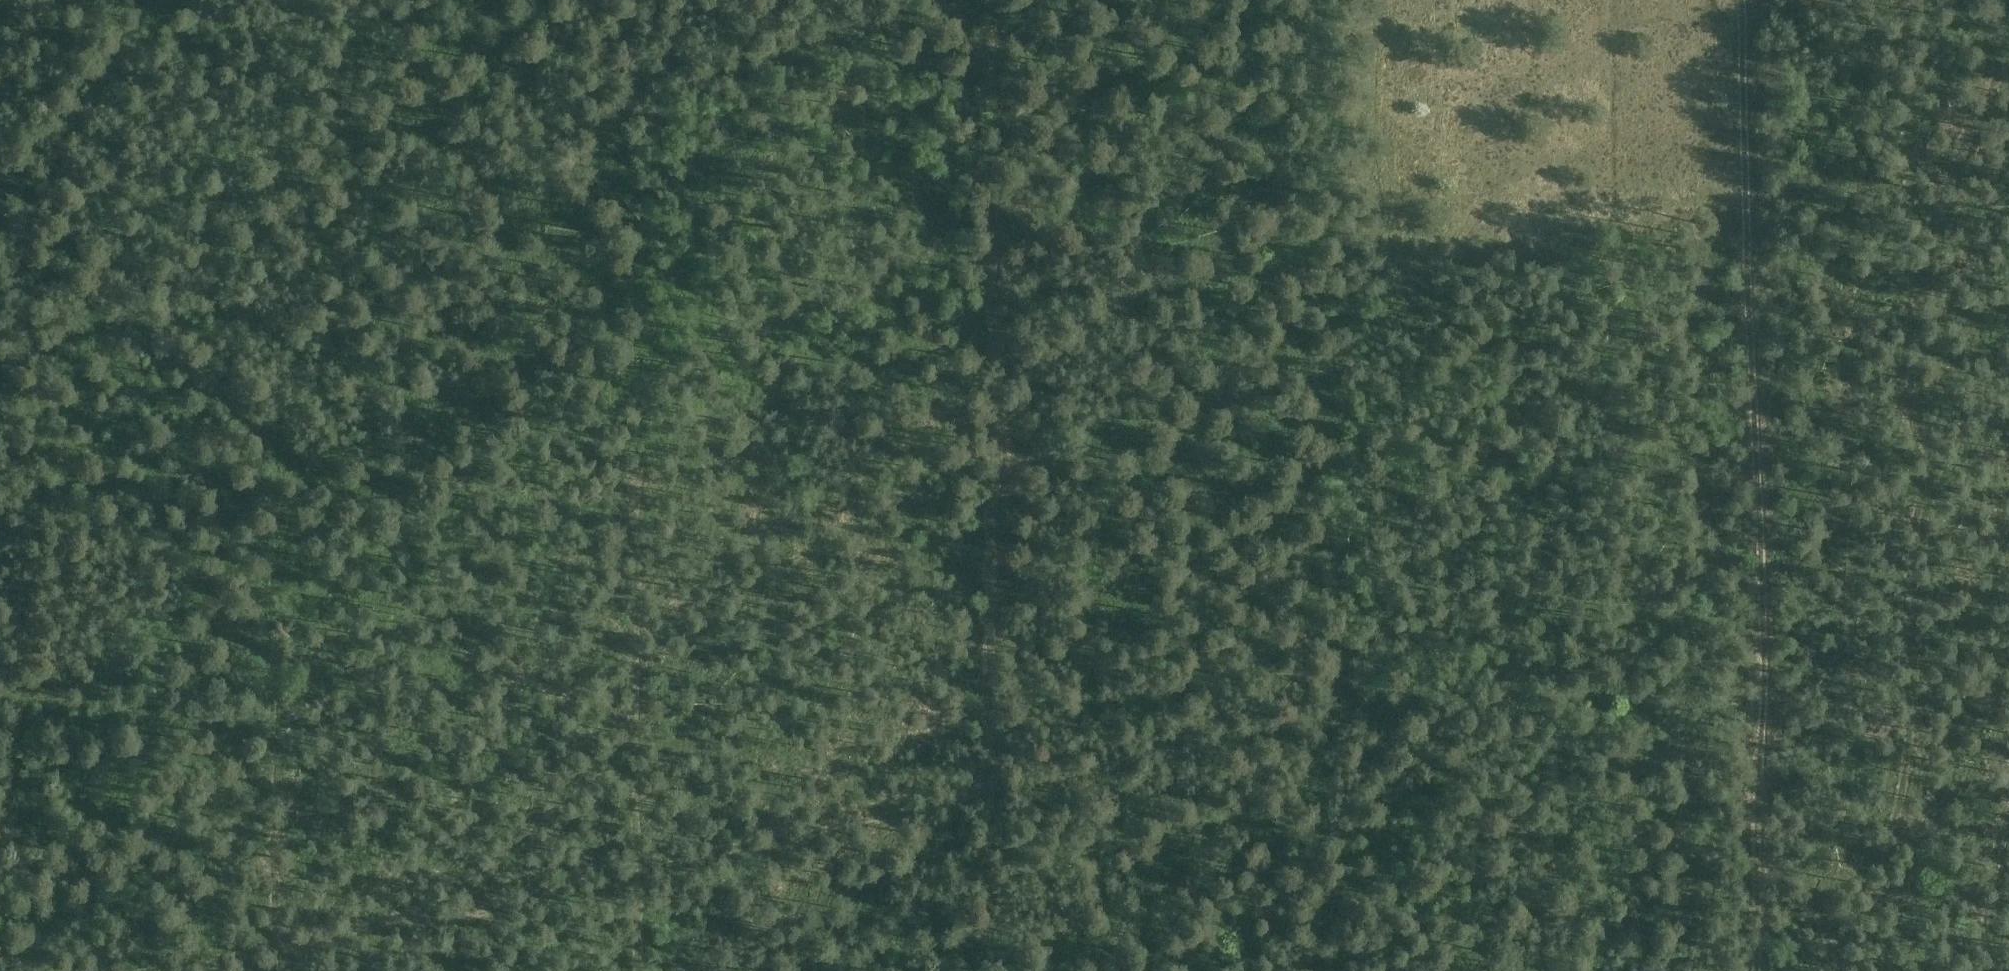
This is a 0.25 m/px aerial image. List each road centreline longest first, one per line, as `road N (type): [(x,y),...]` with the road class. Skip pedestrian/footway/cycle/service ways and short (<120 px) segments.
road 1 (track): [(1755,970),(1760,573),(1743,0)]

